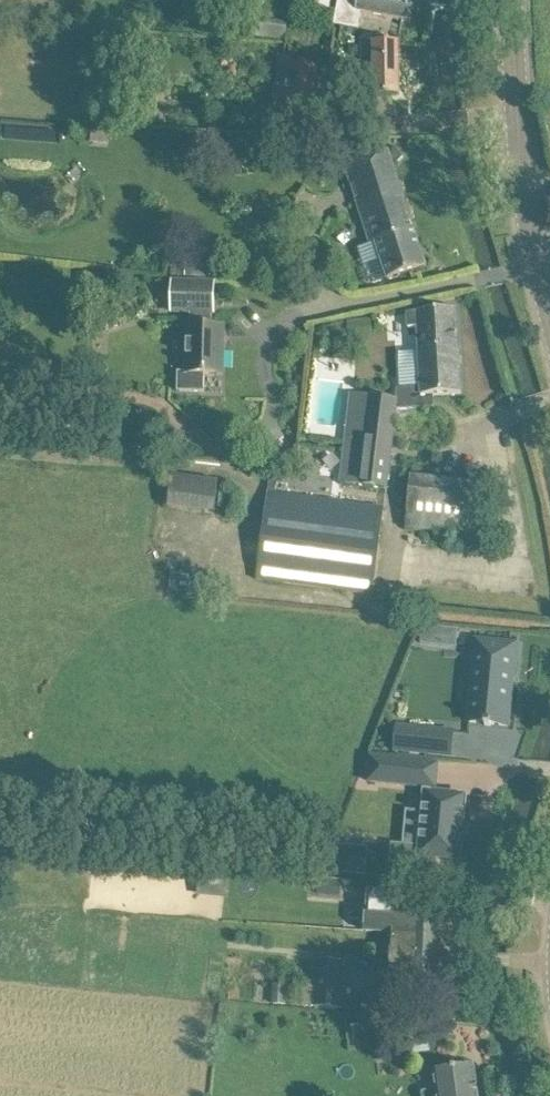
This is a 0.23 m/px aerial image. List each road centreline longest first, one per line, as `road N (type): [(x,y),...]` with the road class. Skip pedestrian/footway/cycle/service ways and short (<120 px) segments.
road 1 (tertiary): [(549,310),(520,157),(511,0)]

